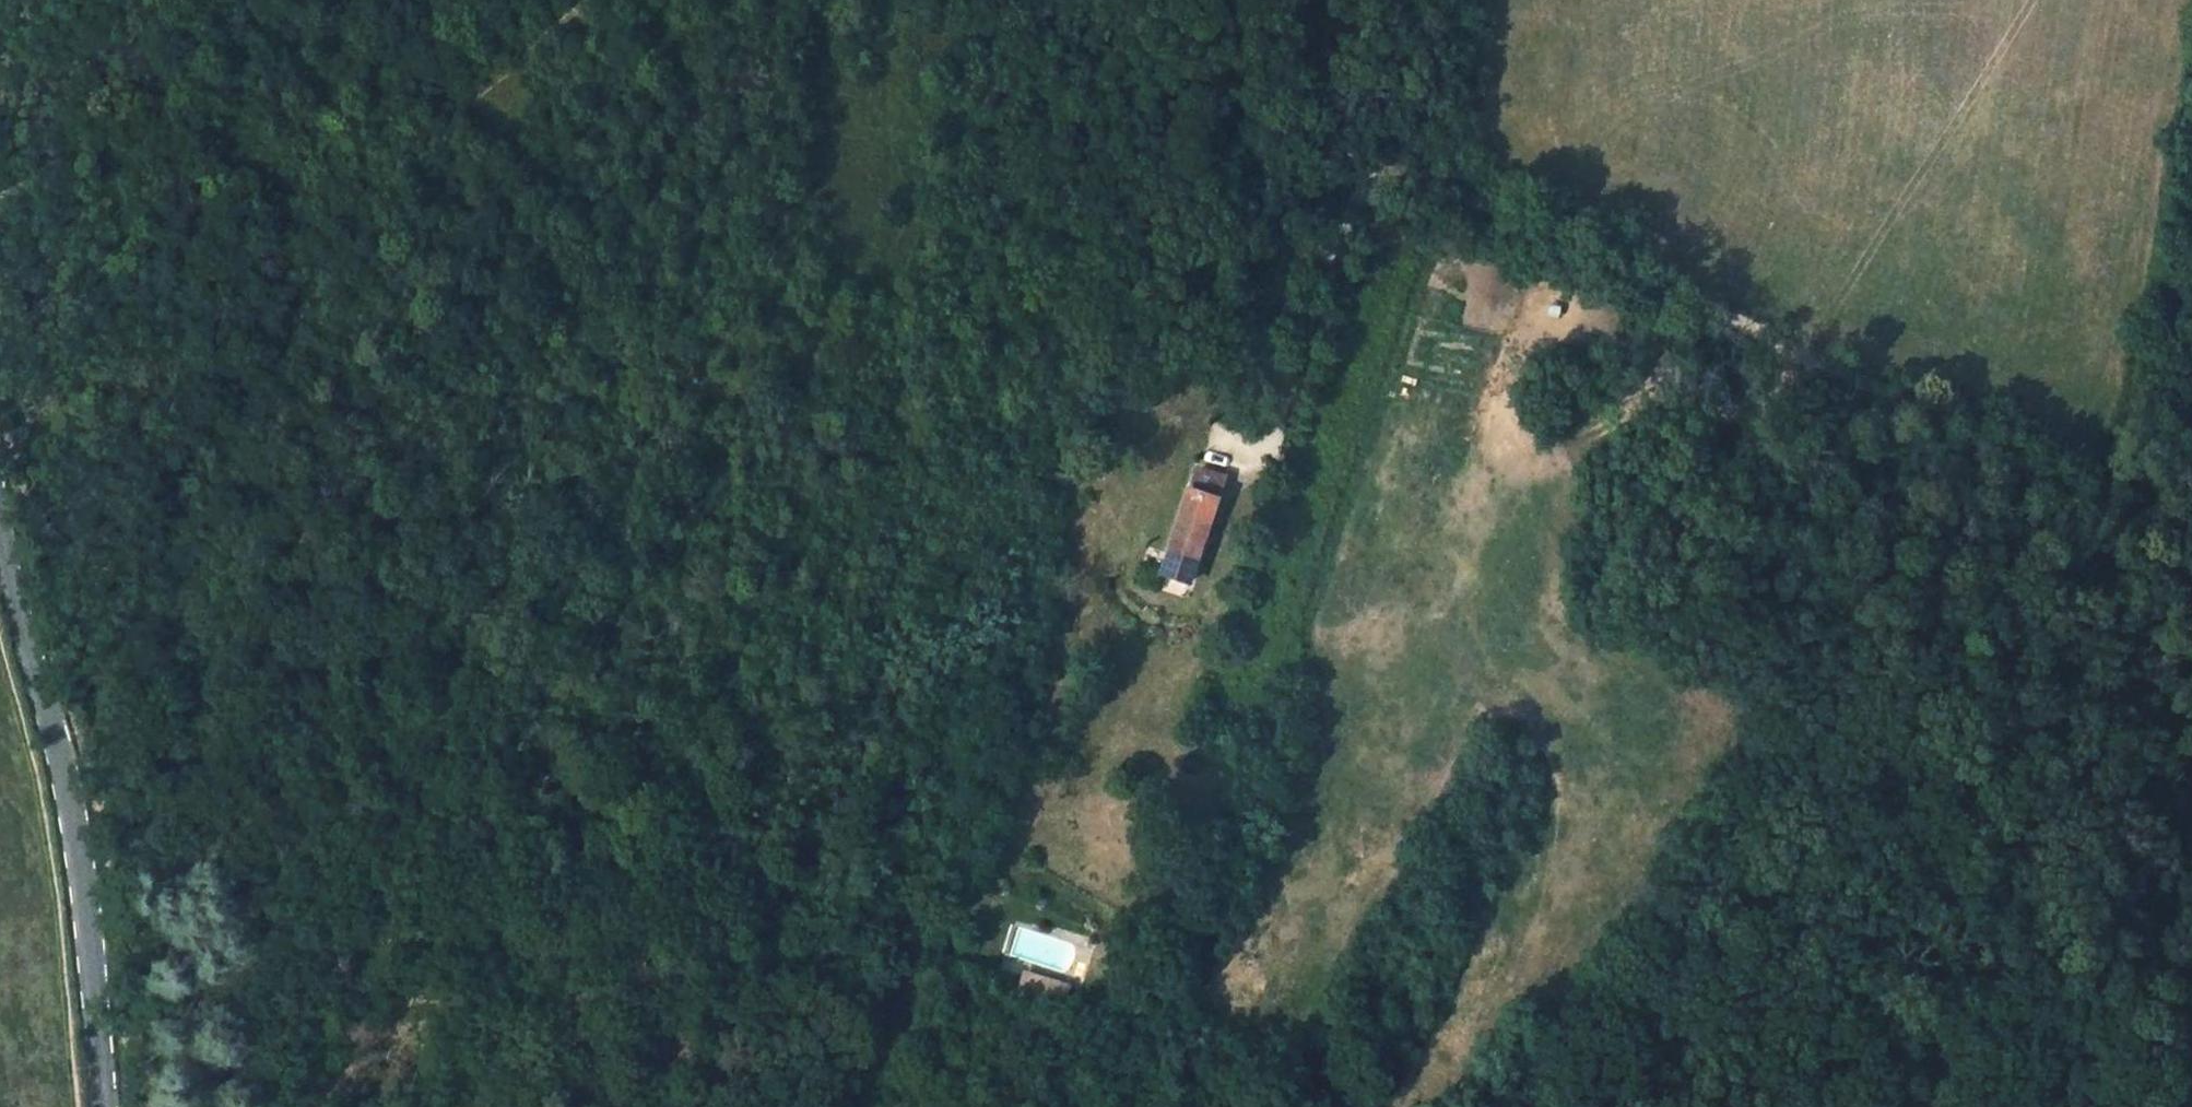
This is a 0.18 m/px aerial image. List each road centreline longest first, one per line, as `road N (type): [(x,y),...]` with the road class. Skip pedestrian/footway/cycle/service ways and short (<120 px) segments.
road 1 (track): [(1097,0),(1213,90),(1297,134),(1519,217),(1906,402),(2097,519),(2168,579),(2191,612)]
road 2 (unclassified): [(0,494),(67,764),(102,1106)]
road 3 (track): [(1479,0),(1462,195)]

